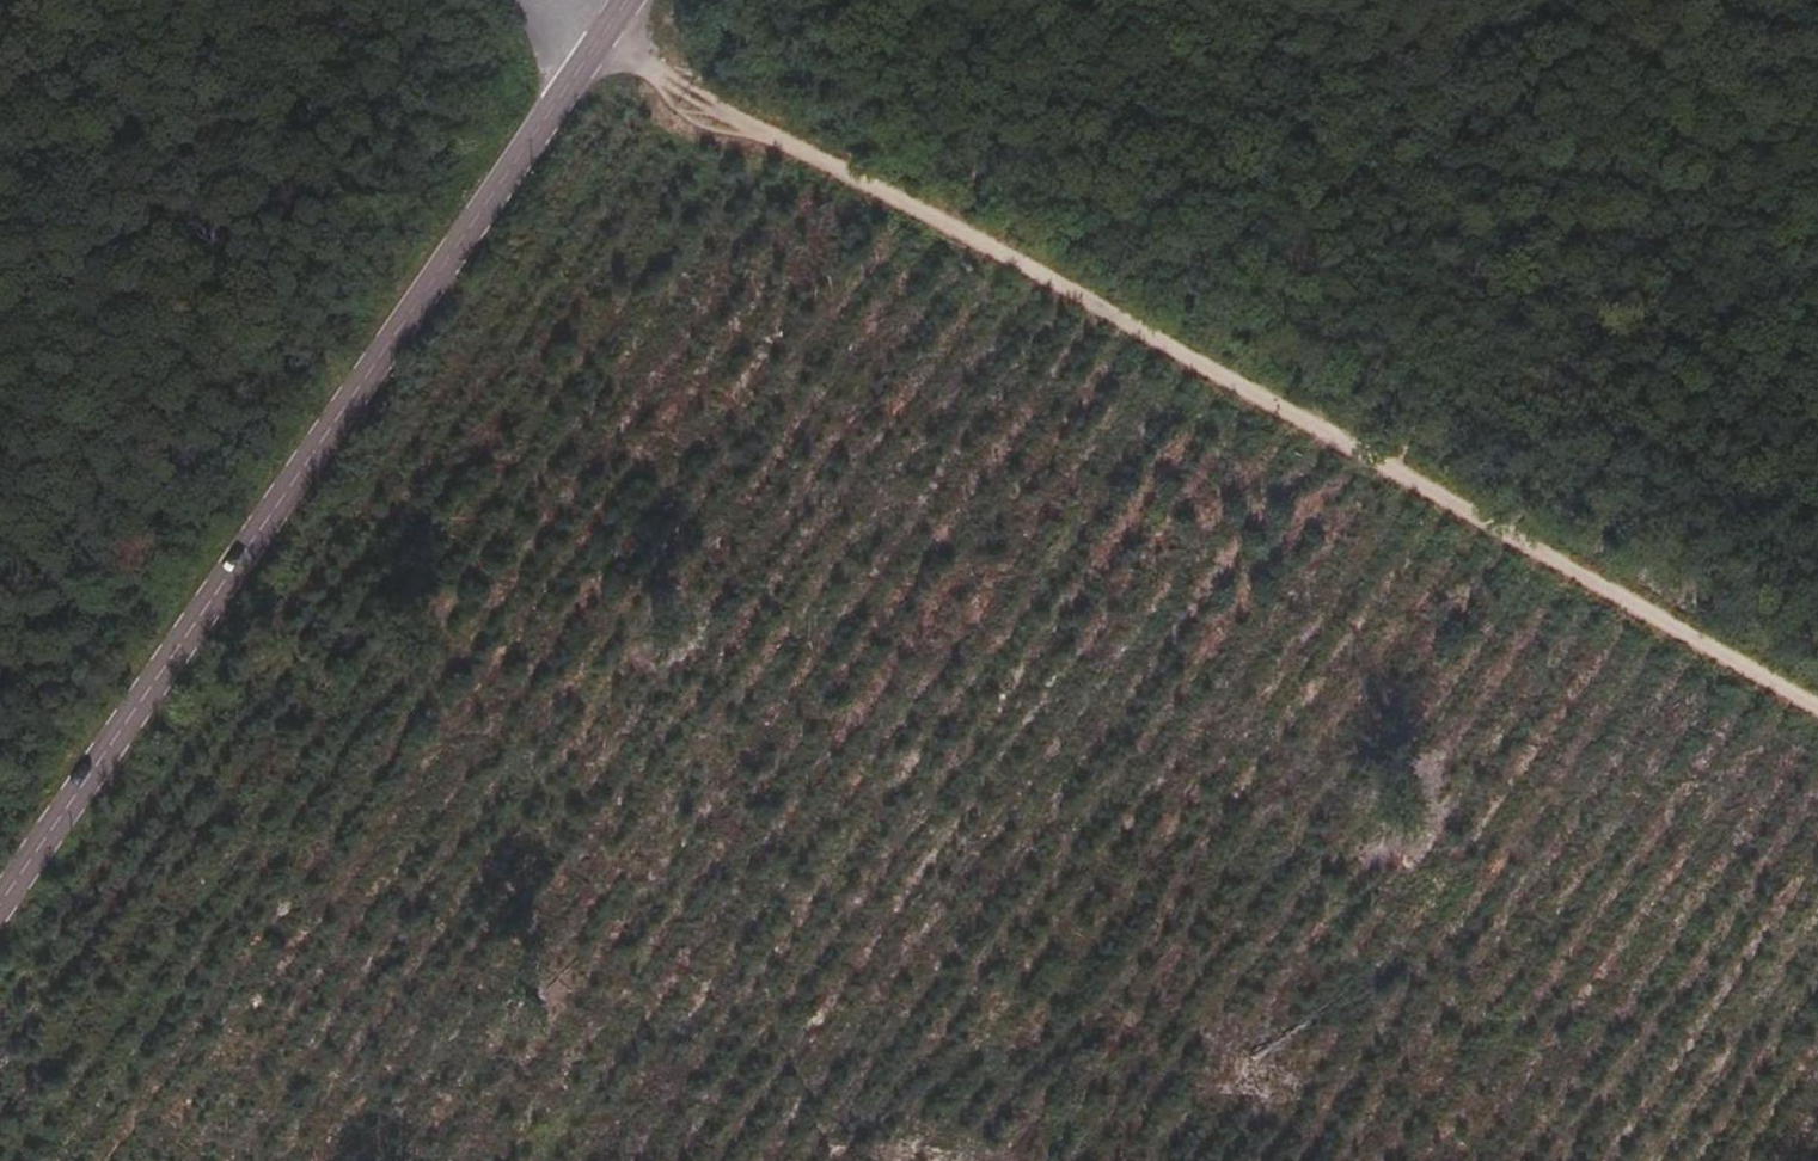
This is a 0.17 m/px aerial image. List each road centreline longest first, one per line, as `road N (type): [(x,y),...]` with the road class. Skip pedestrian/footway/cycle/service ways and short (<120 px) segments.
road 1 (tertiary): [(625,0),(0,899)]
road 2 (track): [(1403,473),(662,67),(607,25)]
road 3 (track): [(1817,702),(1403,473)]

